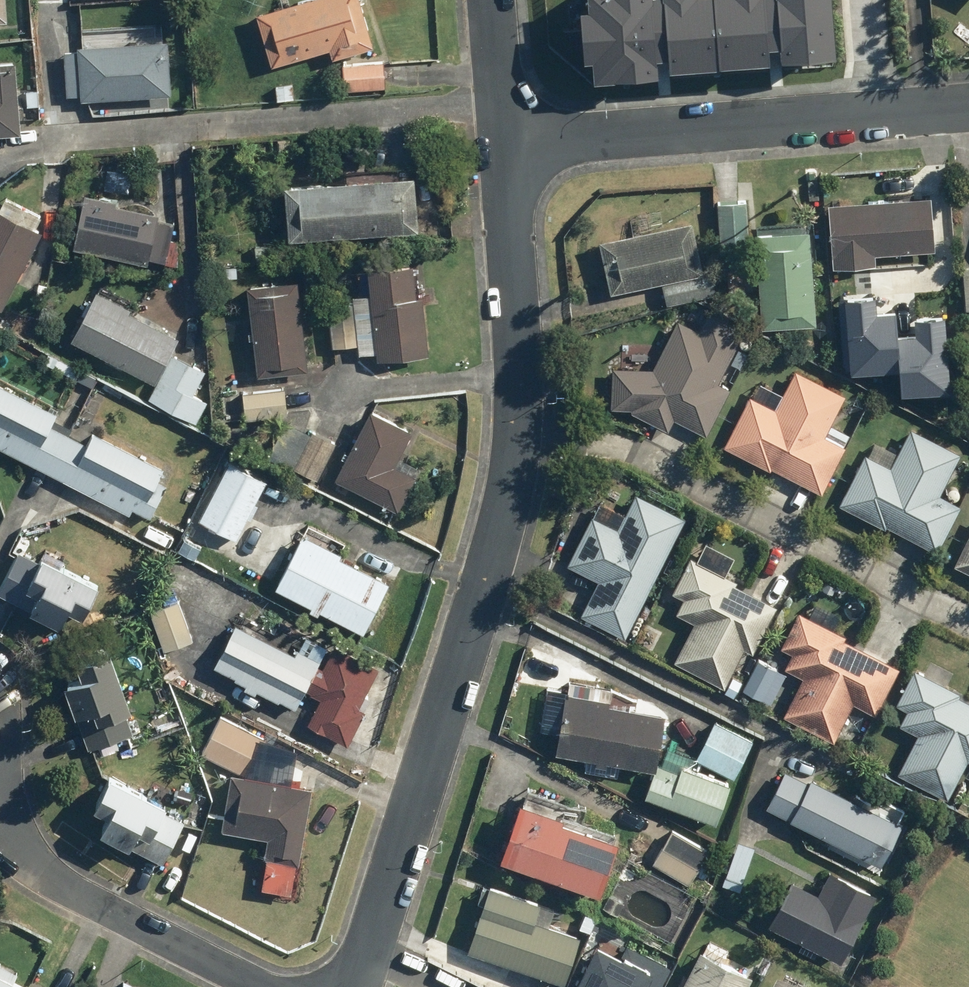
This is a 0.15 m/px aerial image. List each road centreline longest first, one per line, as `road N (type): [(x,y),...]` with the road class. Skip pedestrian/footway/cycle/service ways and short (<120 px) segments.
road 1 (residential): [(366,943),(490,575),(517,424)]
road 2 (residential): [(517,424),(673,471),(968,623)]
road 3 (residential): [(509,138),(968,103)]
road 4 (residential): [(265,986),(28,859),(0,825)]
road 5 (residential): [(517,424),(509,138)]
road 6 (residential): [(509,138),(495,0)]

